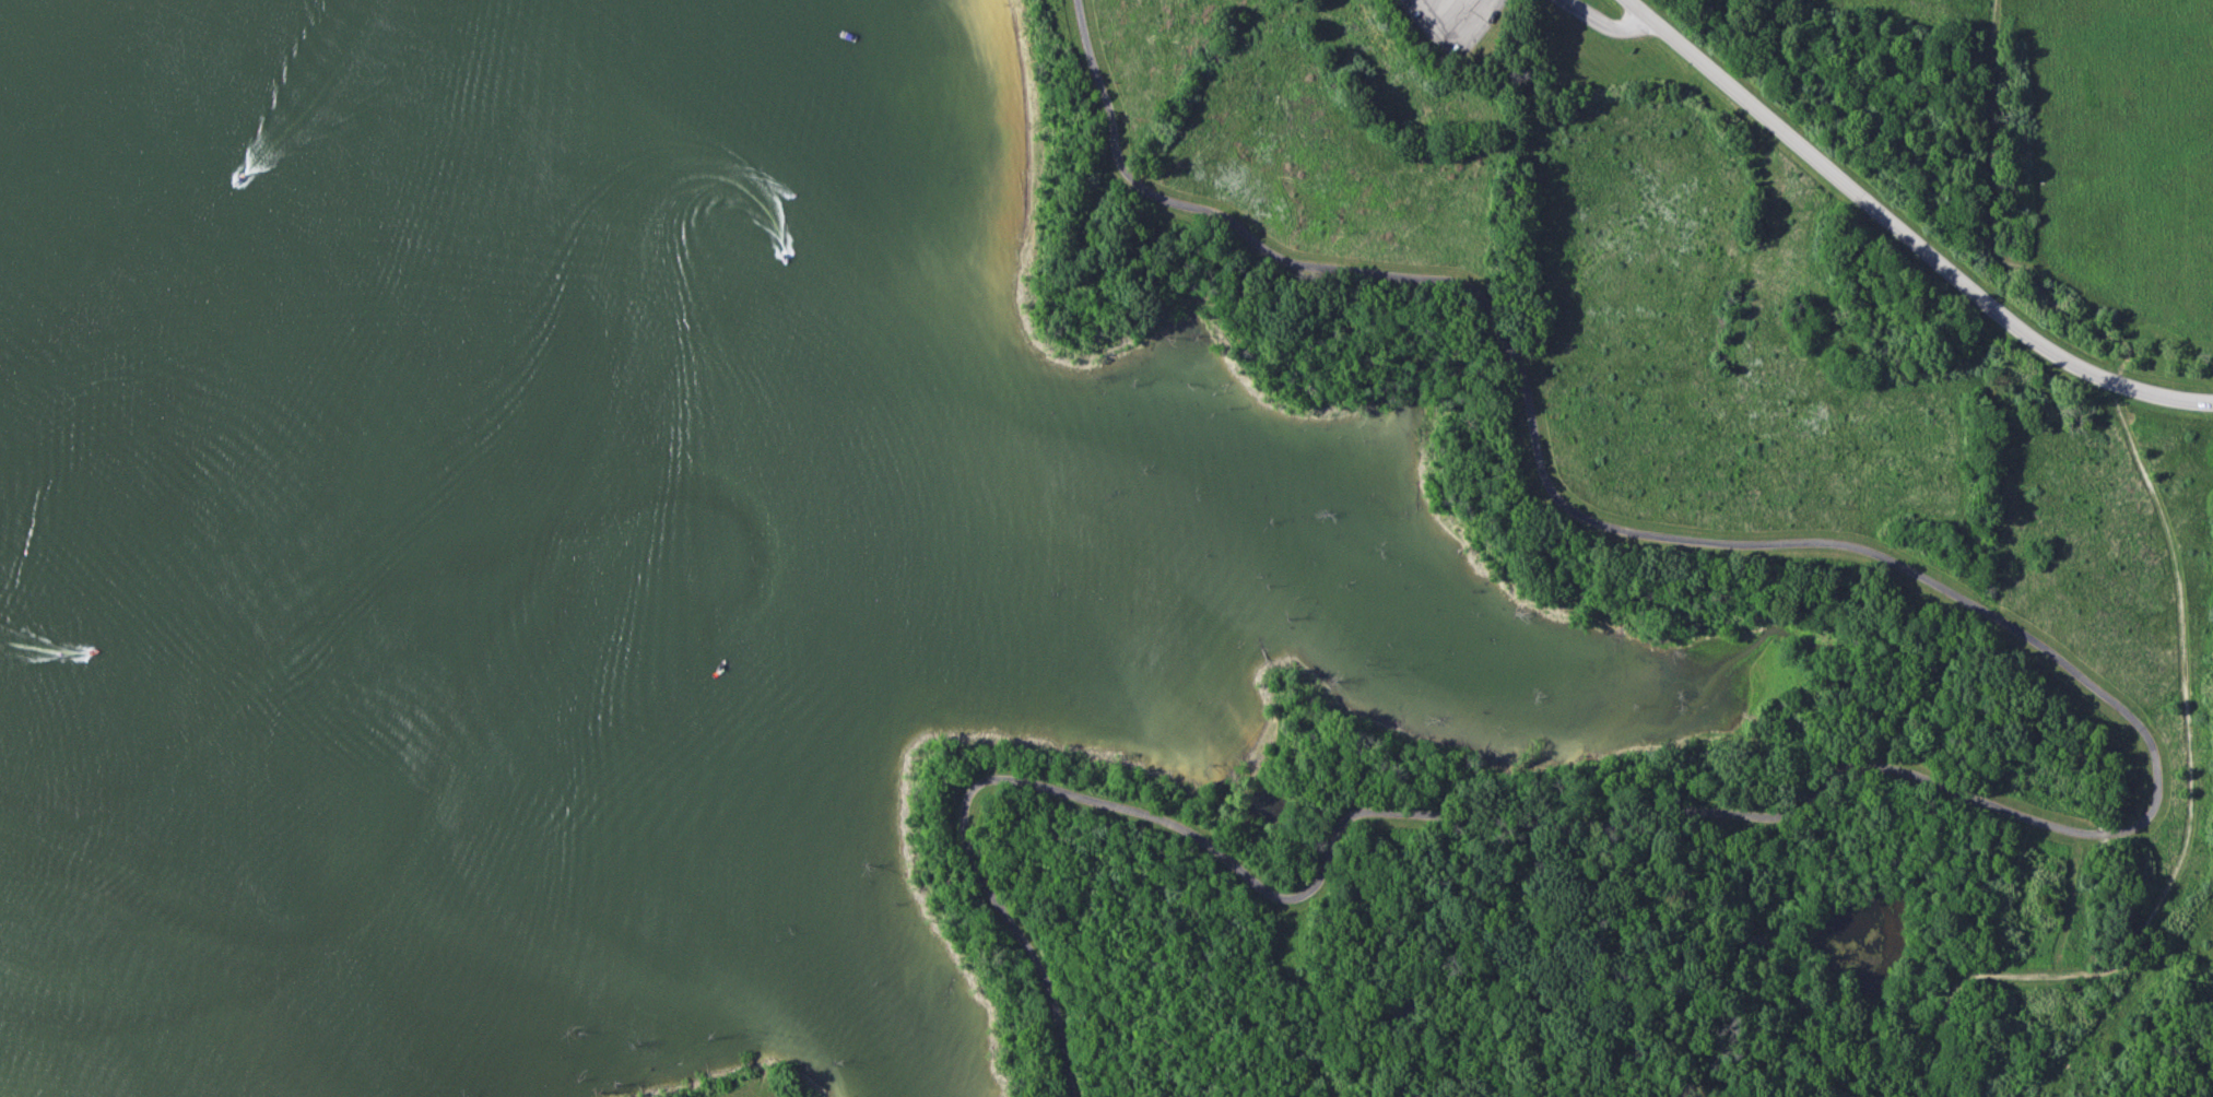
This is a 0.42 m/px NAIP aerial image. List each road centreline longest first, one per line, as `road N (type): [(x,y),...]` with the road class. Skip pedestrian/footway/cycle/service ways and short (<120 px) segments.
road 1 (residential): [(2212,403),(2116,384),(2044,346),(1647,11)]

